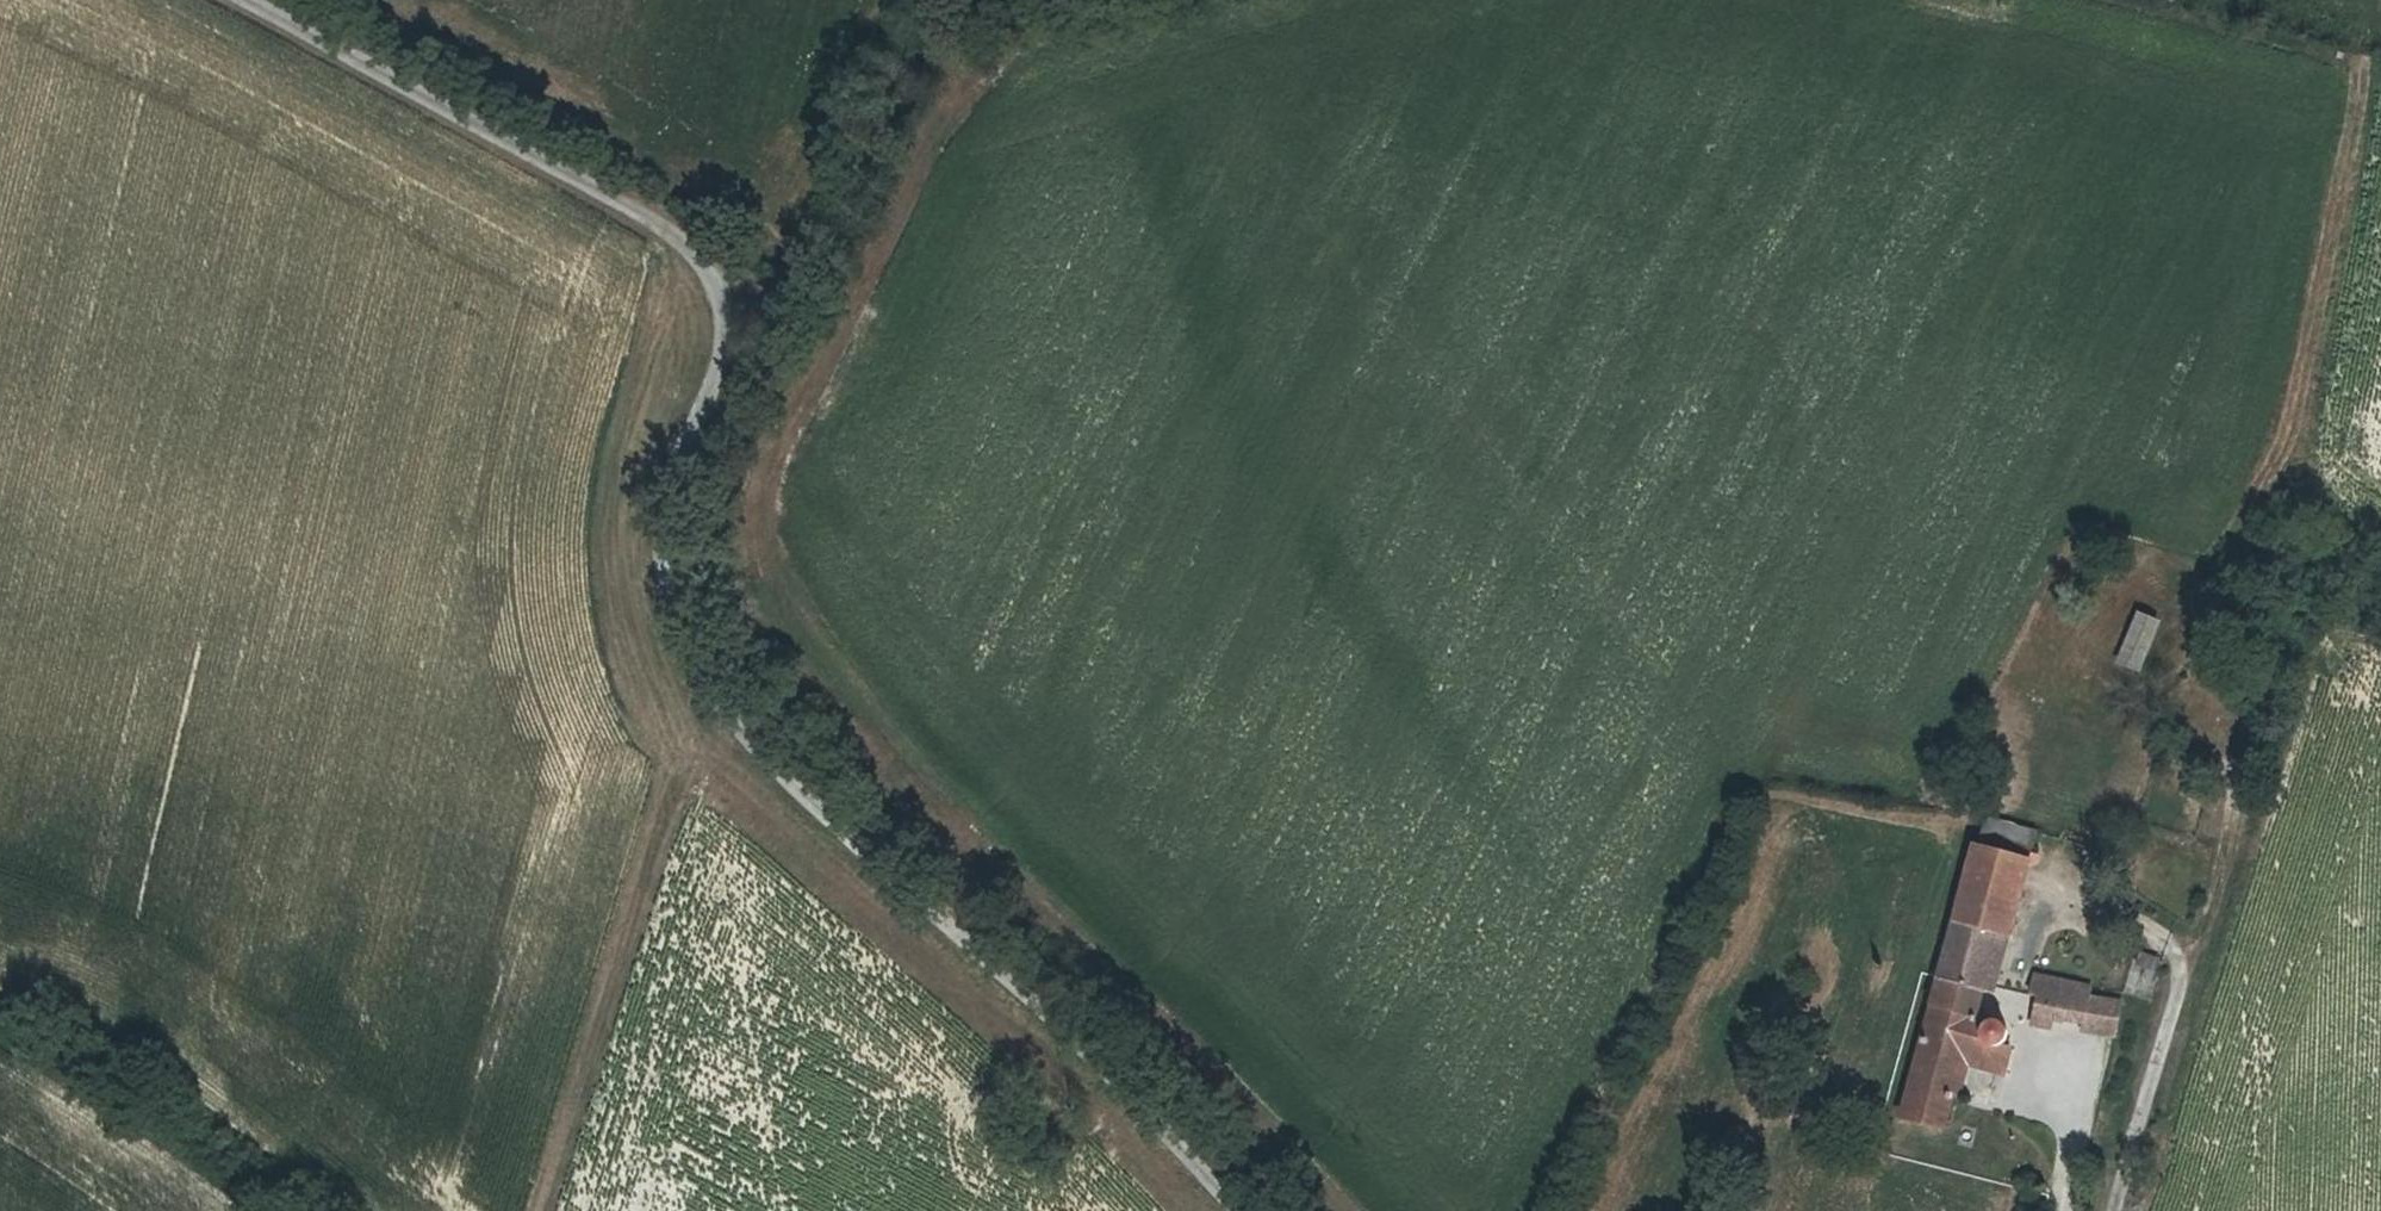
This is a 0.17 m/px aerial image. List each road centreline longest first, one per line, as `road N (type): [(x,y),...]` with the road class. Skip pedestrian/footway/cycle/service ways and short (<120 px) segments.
road 1 (unclassified): [(228,0),(651,220),(704,272),(718,341),(654,529),(670,605),(727,724),(1082,1052),(1233,1210)]

